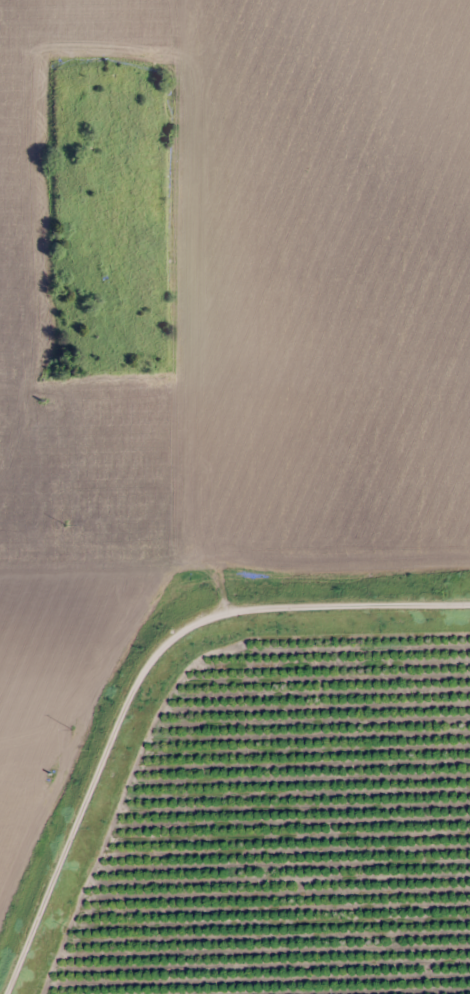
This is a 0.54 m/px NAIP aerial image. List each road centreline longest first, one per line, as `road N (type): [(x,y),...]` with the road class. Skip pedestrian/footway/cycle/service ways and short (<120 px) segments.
road 1 (residential): [(464,993),(465,382),(389,358),(86,363),(72,377),(67,573),(77,993)]
road 2 (residential): [(0,574),(460,558)]
road 3 (residential): [(204,358),(80,0)]

